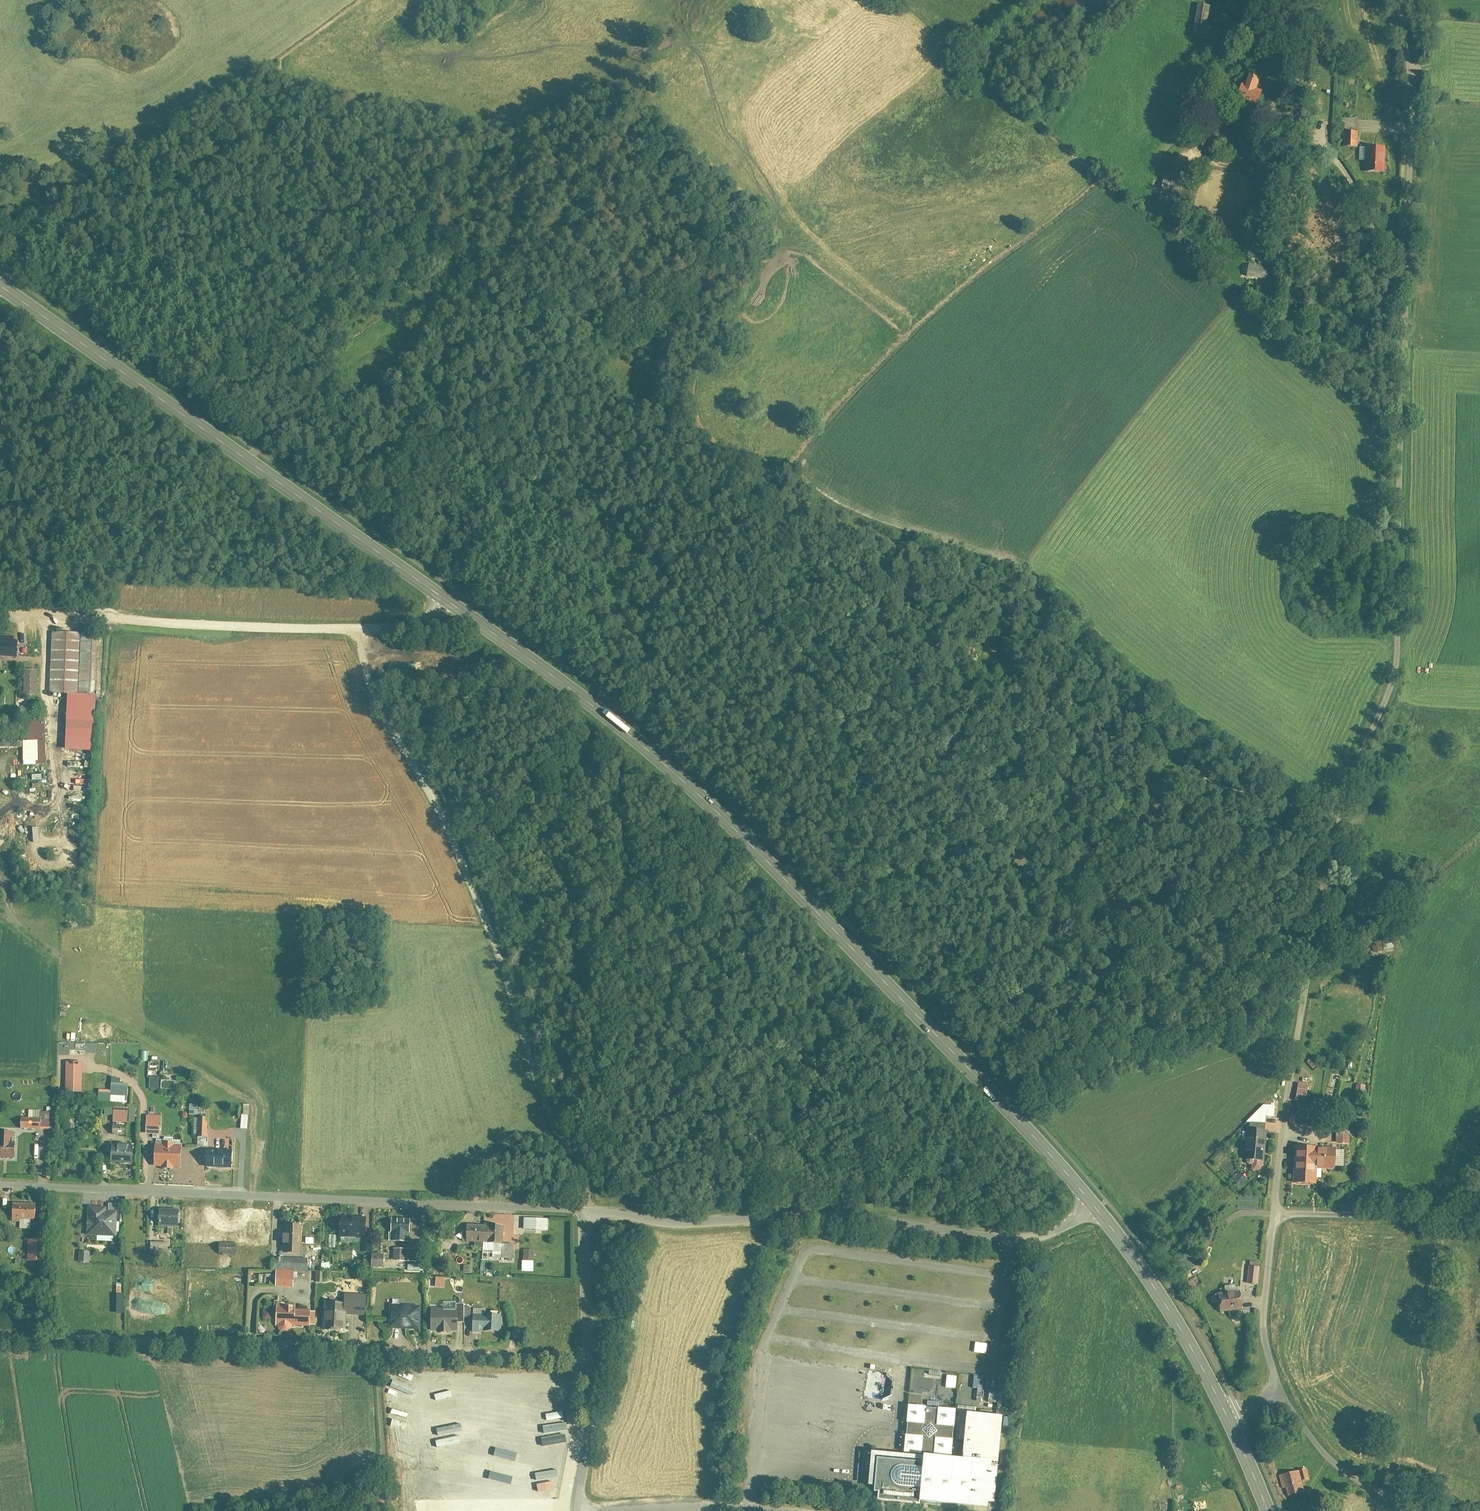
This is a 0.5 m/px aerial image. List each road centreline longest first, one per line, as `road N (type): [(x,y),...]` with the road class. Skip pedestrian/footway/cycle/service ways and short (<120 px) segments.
road 1 (primary): [(1100,1210),(828,910),(655,746),(0,277)]
road 2 (track): [(1329,831),(1006,600),(768,496),(627,409),(637,361),(746,204)]
road 3 (residential): [(1276,1209),(1329,831),(1400,663),(1406,269)]
road 4 (track): [(588,1212),(587,1175),(547,1107),(449,832),(366,674),(359,631)]
road 5 (residential): [(588,1363),(0,1336)]
road 6 (residential): [(588,1212),(0,1186)]
road 7 (track): [(250,457),(364,372),(640,113)]
road 8 (residential): [(1100,1210),(1041,1236),(672,1222),(588,1212)]
road 9 (residential): [(1406,269),(1413,115),(1401,0)]
road 10 (primary): [(1229,1420),(1182,1315),(1100,1210)]
road 11 (residential): [(1479,1219),(1276,1209)]
road 12 (residential): [(1406,269),(1319,141),(1320,107)]
road 13 (residential): [(1277,1389),(1264,1329),(1276,1209)]
road 14 (residential): [(777,1510),(662,1503),(605,1510)]
road 15 (residential): [(588,1363),(588,1212)]
road 16 (track): [(380,1353),(386,1502)]
road 17 (residential): [(577,1510),(590,1431),(588,1363)]
road 18 (residential): [(1371,1488),(1337,1467),(1277,1389)]

